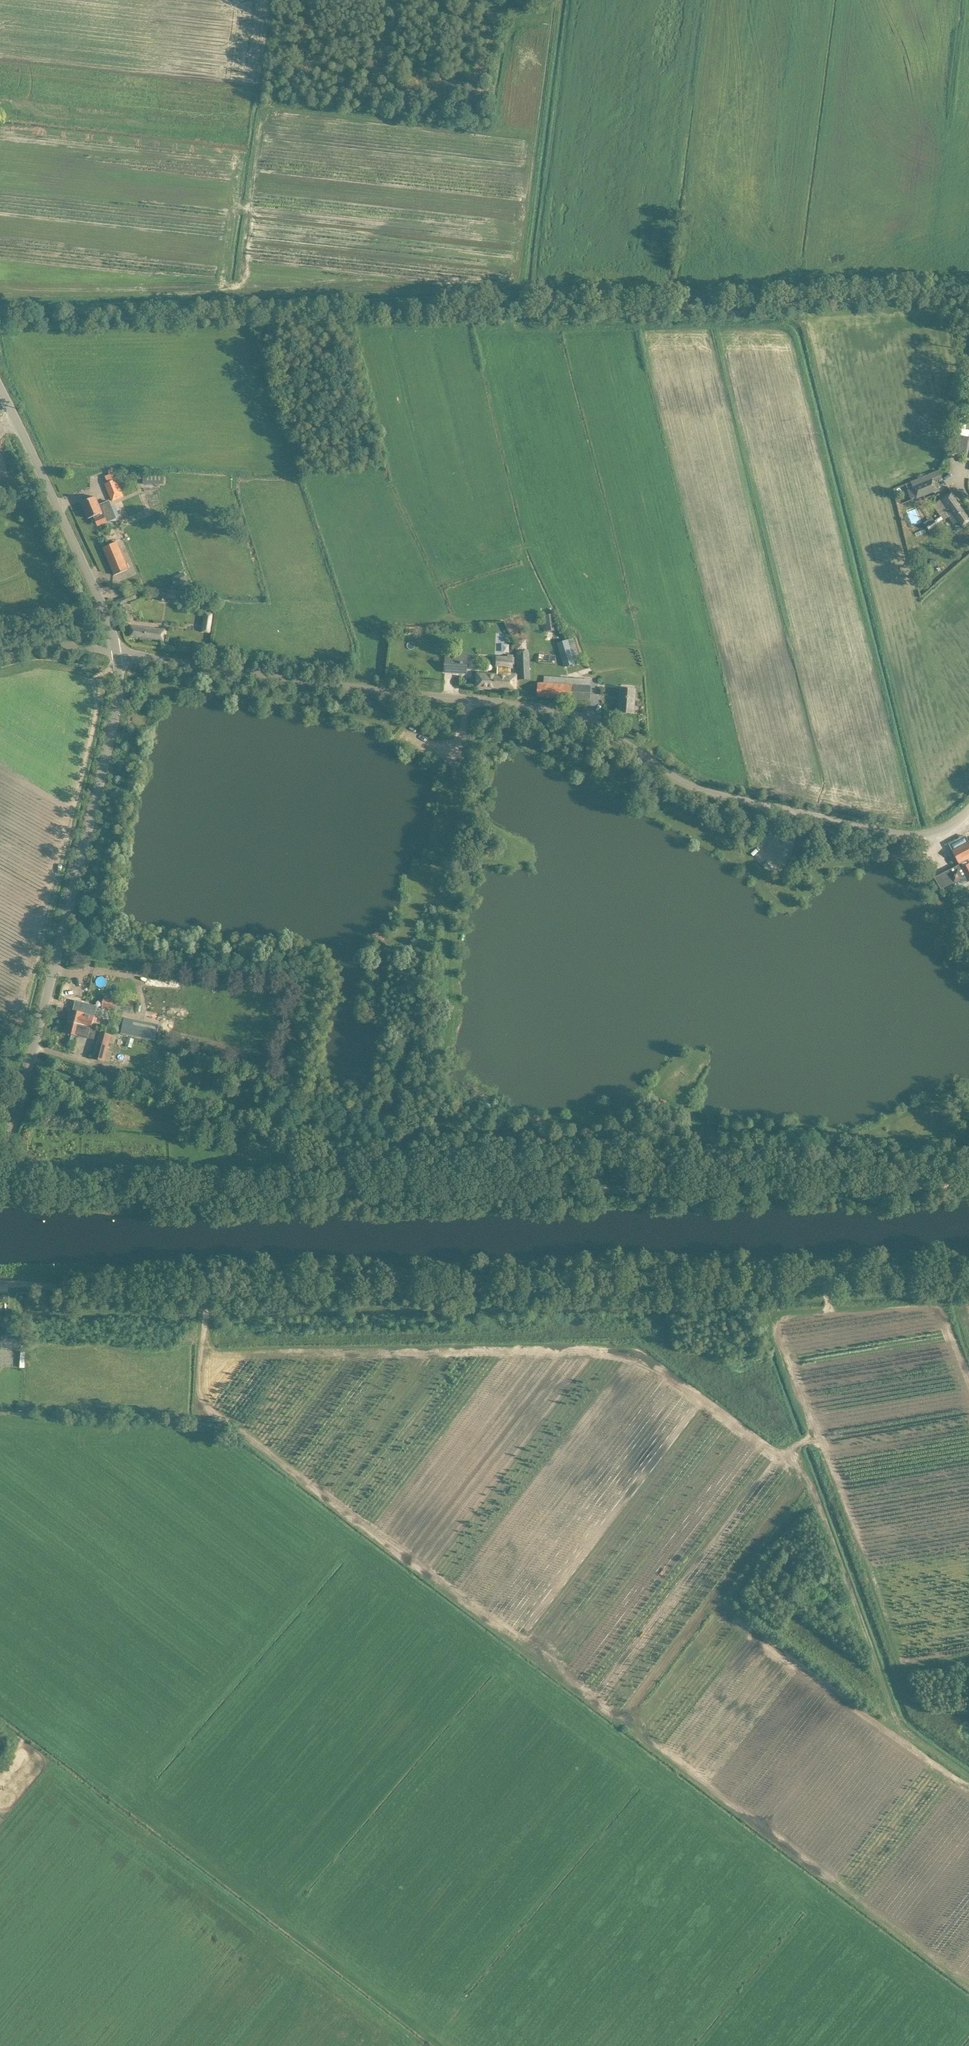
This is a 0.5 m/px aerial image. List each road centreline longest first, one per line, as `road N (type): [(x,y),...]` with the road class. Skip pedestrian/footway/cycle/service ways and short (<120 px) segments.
road 1 (track): [(968,1255),(49,1287)]
road 2 (unclassified): [(120,655),(546,714),(718,799),(907,837),(930,837),(968,812)]
road 3 (track): [(0,1196),(856,1179)]
road 4 (track): [(968,1772),(900,1714),(801,1445),(809,1440),(756,1285)]
road 5 (unclassified): [(0,1154),(118,706),(120,655)]
road 6 (unclassified): [(120,655),(0,398)]
road 7 (unclassified): [(120,655),(29,646),(0,652)]

